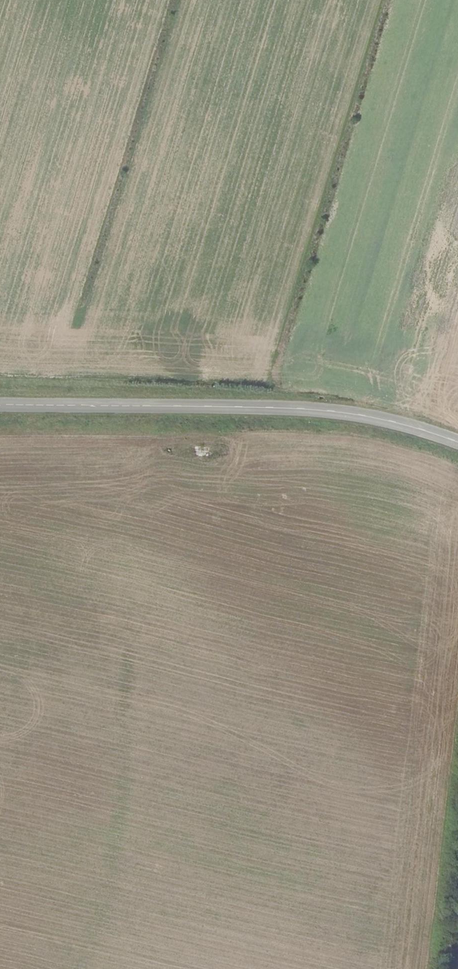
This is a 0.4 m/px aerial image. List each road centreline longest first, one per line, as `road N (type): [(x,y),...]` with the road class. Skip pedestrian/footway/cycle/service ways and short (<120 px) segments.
road 1 (tertiary): [(457,442),(331,411),(0,404)]

